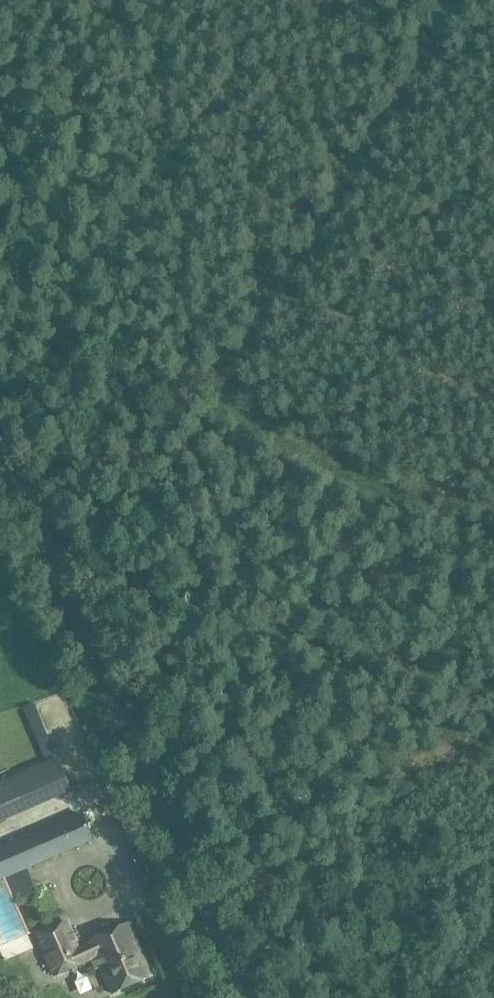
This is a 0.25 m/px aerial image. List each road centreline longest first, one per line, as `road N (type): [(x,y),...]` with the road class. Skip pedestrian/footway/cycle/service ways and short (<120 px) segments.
road 1 (unclassified): [(247,997),(0,445)]

